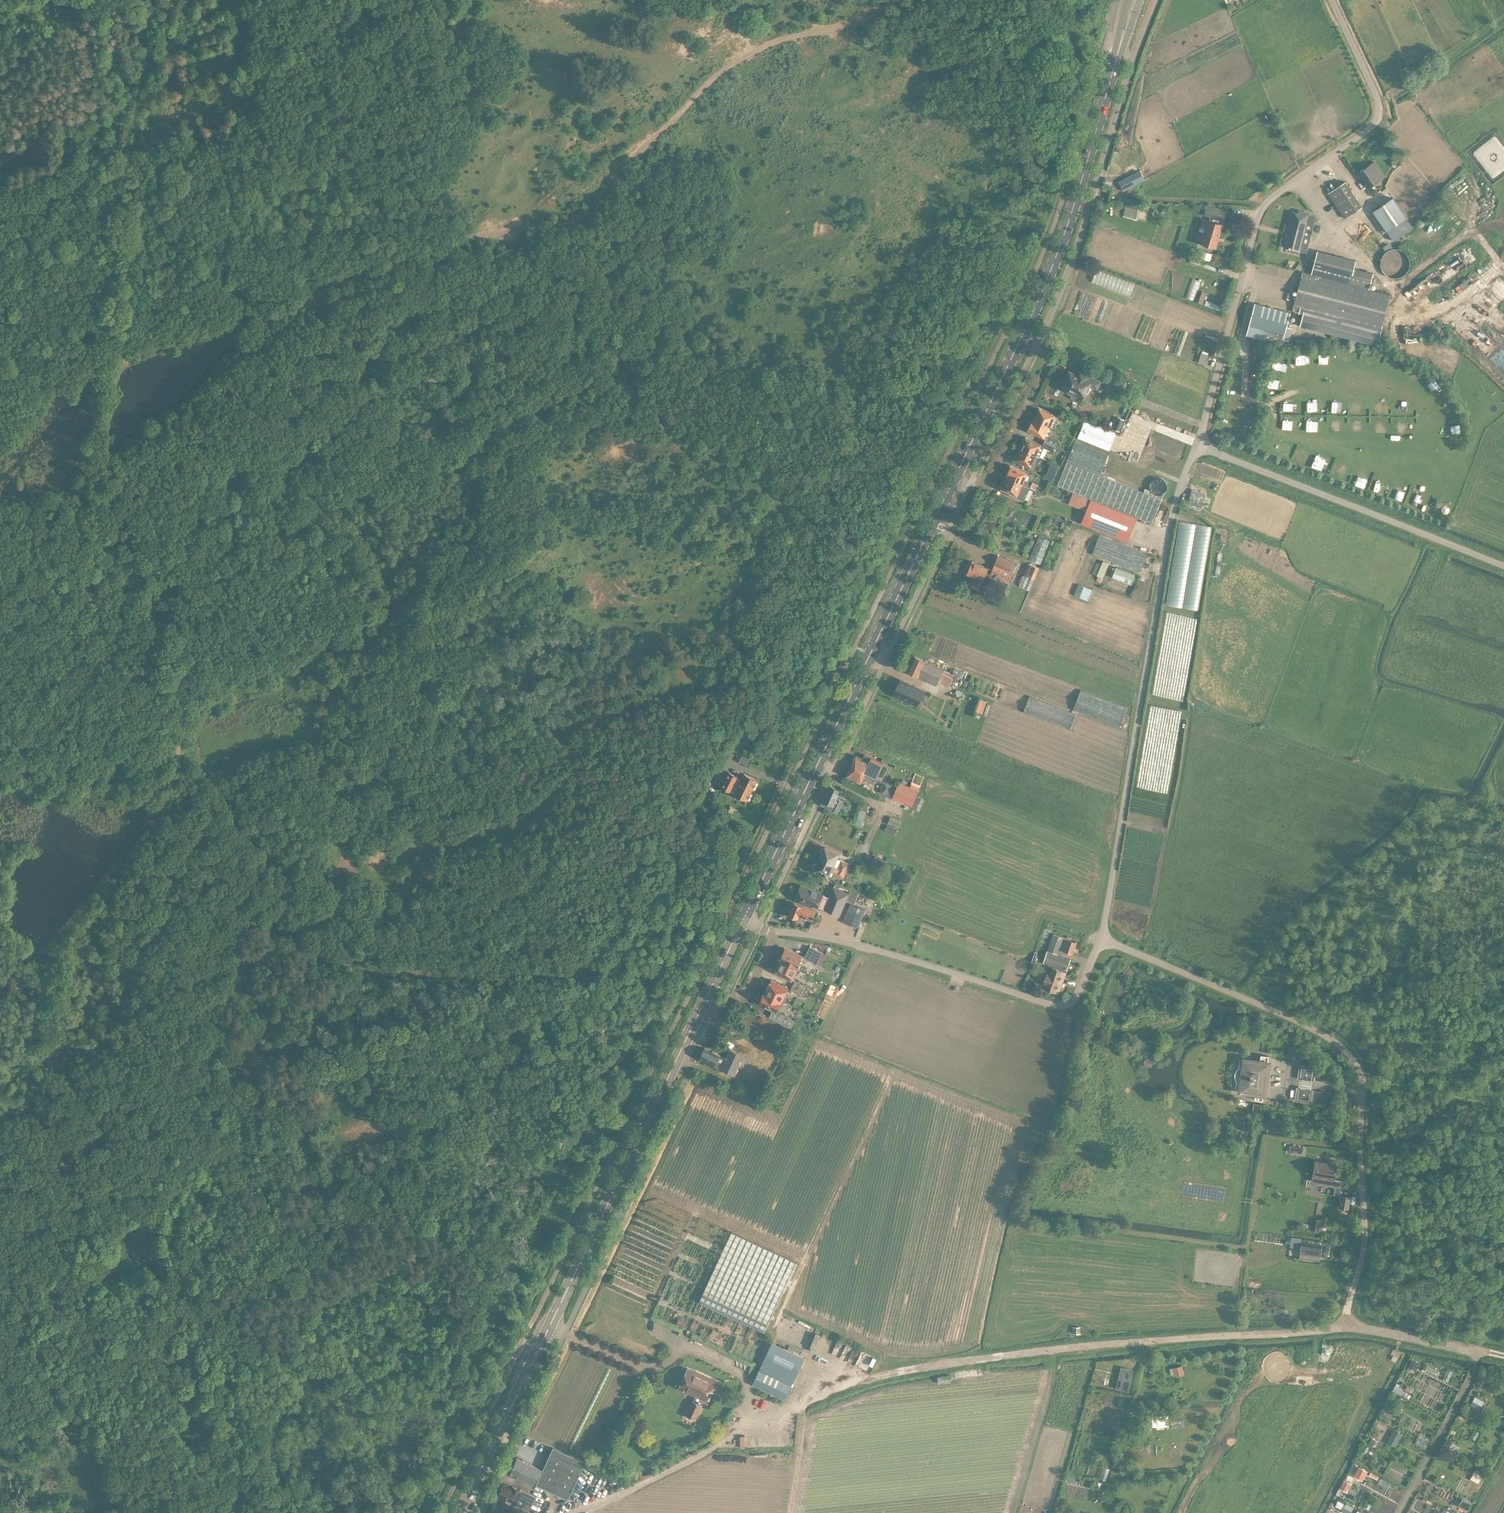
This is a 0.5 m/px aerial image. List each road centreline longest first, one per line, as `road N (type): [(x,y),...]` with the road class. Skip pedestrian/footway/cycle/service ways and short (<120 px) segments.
road 1 (unclassified): [(577,1512),(865,1382),(979,1360),(1346,1328)]
road 2 (secondary): [(460,1512),(709,993)]
road 3 (unclassified): [(1346,1328),(1363,1245),(1361,1079),(1353,1062),(1314,1030),(1101,939)]
road 4 (track): [(232,0),(247,121),(199,195),(162,295),(120,345),(116,369),(0,370)]
road 5 (unclassified): [(1197,447),(1260,211),(1371,126),(1378,110),(1332,0)]
road 6 (unclassified): [(1101,939),(1174,530),(1197,447)]
road 7 (secondary): [(744,919),(952,483)]
road 8 (unclassified): [(775,932),(859,946),(1059,1006),(1074,998),(1101,939)]
road 9 (secondary): [(1020,339),(1071,215),(1133,0)]
road 10 (unclassified): [(1503,568),(1197,447)]
road 11 (residential): [(1020,339),(1050,361),(990,480),(952,483)]
road 12 (track): [(1475,1350),(1470,1380),(1400,1512)]
road 13 (secondary): [(952,483),(1020,339)]
road 14 (unclassified): [(1346,1328),(1489,1352)]
road 15 (track): [(1503,267),(1477,237),(1393,289)]

